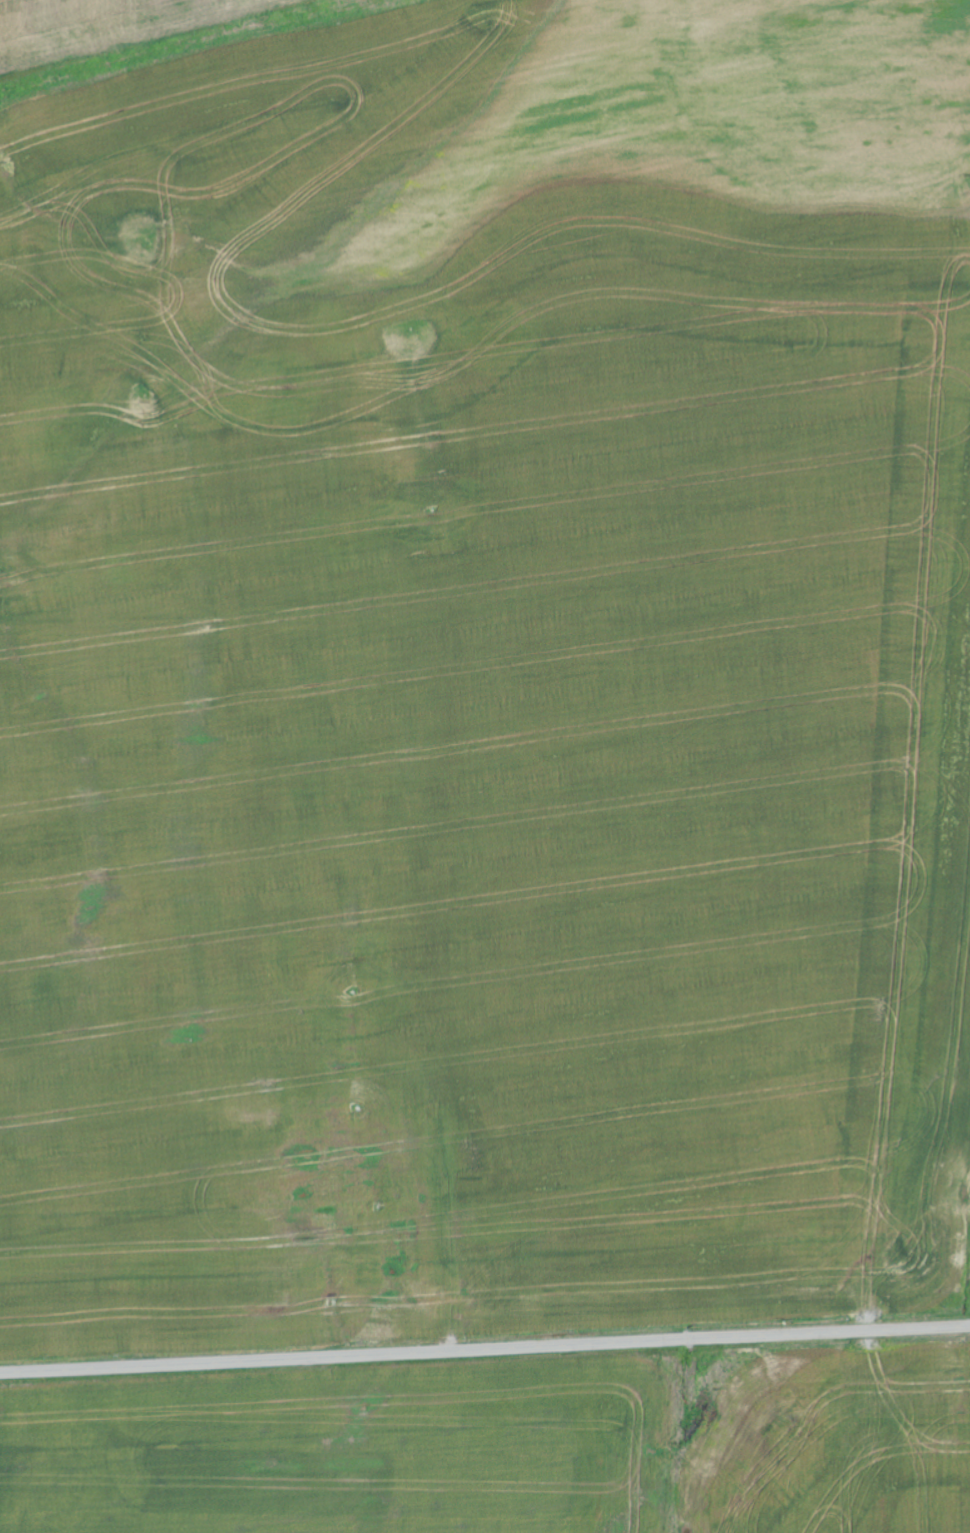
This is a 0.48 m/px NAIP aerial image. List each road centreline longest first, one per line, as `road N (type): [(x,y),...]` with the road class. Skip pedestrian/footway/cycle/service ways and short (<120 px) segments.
road 1 (secondary): [(969,1326),(0,1375)]

